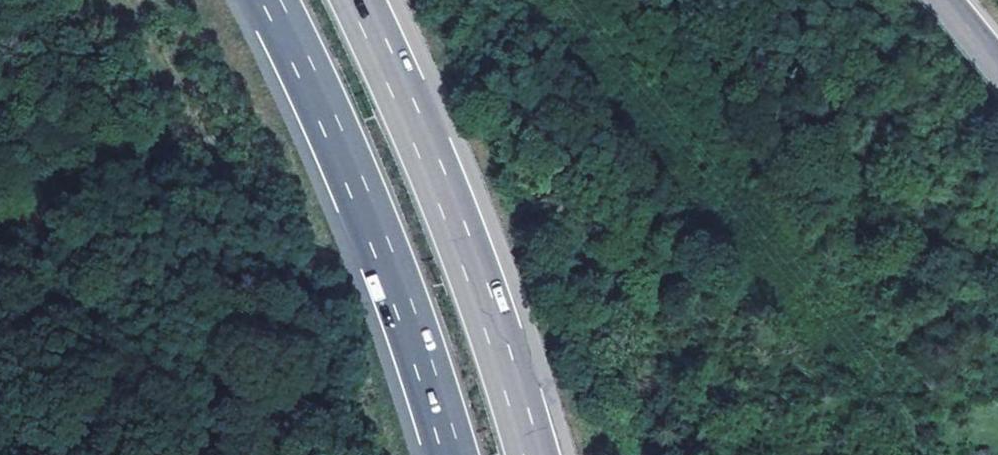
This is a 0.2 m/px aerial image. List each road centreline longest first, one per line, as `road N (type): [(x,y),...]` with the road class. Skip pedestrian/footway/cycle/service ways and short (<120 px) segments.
road 1 (motorway): [(273,0),(363,205),(453,454)]
road 2 (motorway): [(533,454),(449,205),(358,0)]

